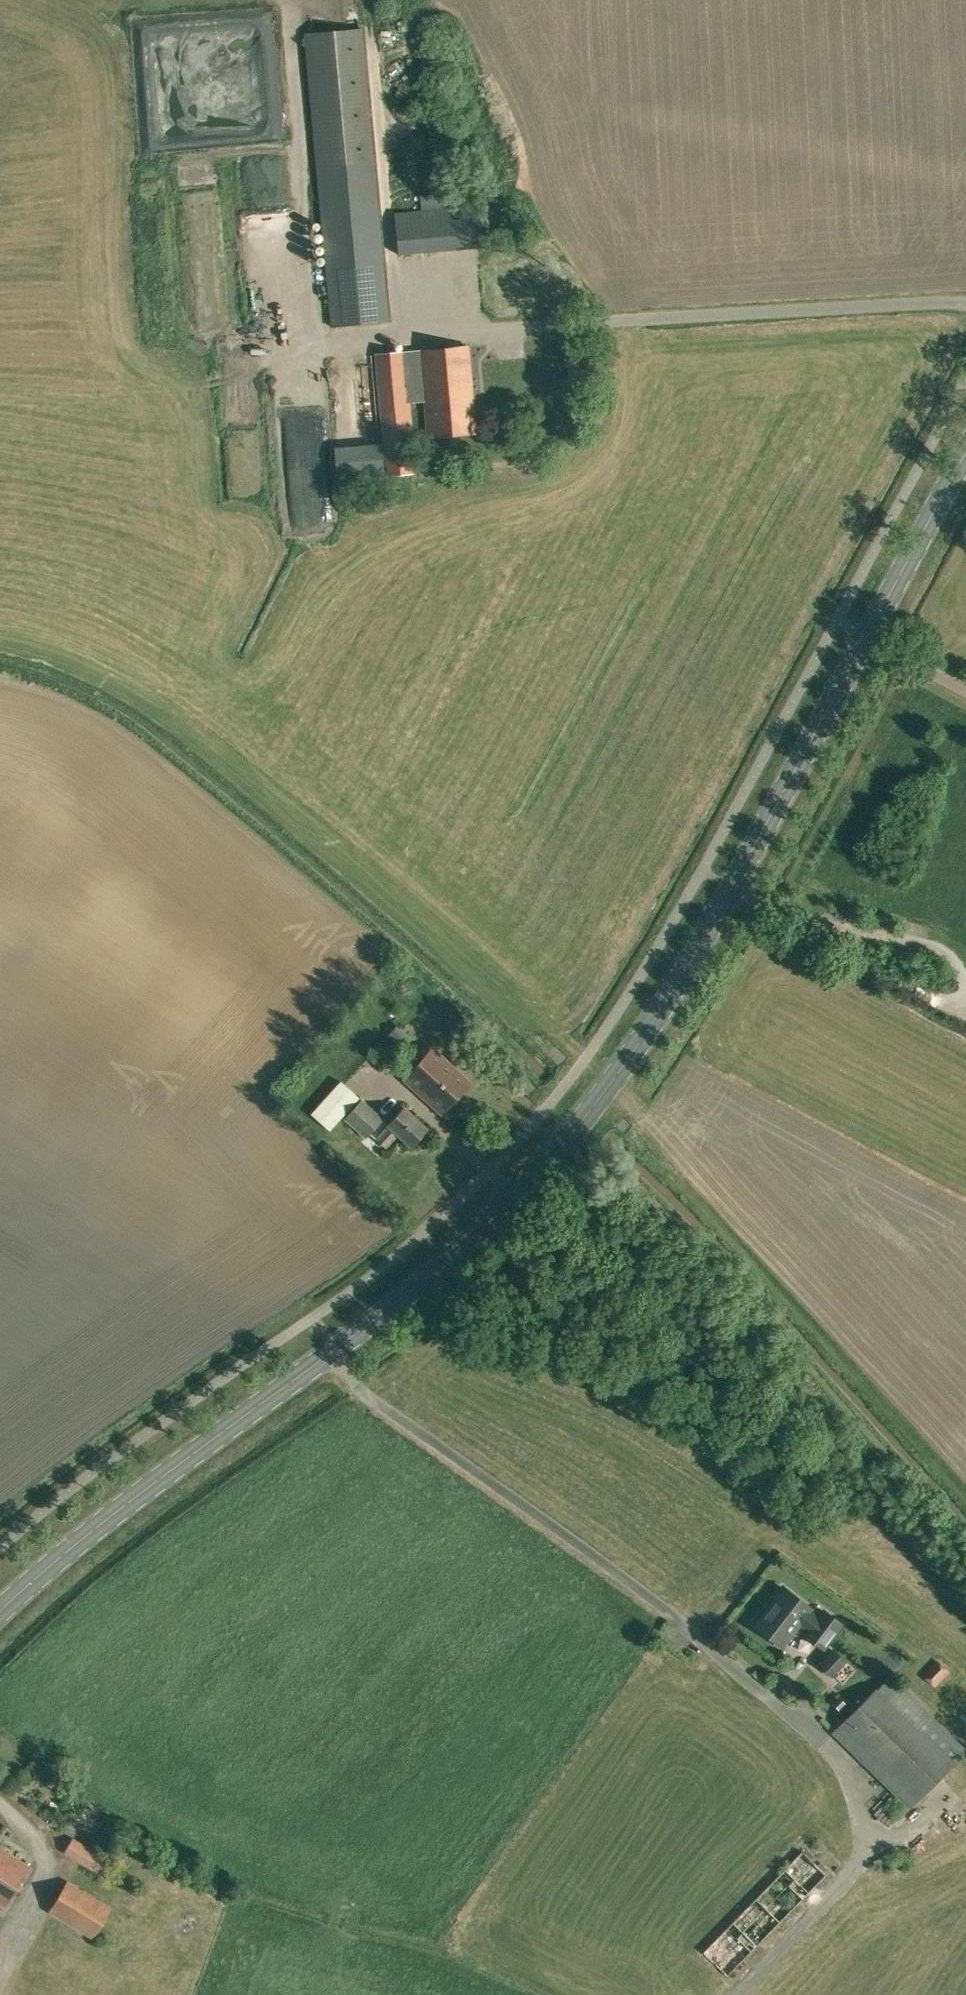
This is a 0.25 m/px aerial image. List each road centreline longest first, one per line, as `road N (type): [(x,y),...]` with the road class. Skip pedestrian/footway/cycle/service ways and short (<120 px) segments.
road 1 (secondary): [(0,1627),(65,1559),(456,1255),(582,1120),(655,1023),(965,452)]

